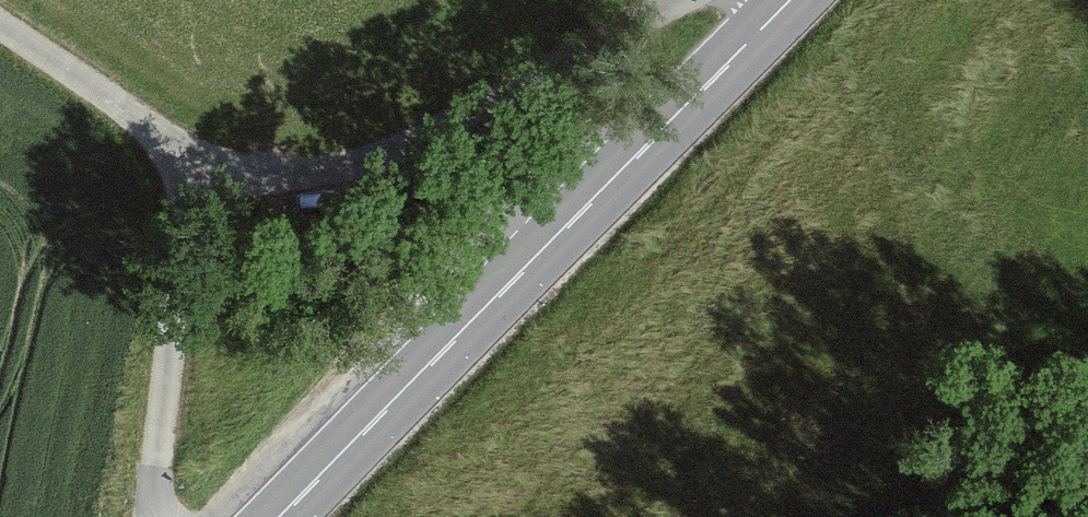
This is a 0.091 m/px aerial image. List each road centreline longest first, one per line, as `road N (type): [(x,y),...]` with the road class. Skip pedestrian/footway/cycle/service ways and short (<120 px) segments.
road 1 (tertiary): [(787,0),(281,516)]
road 2 (track): [(0,27),(193,156),(152,516)]
road 3 (track): [(193,156),(291,174),(387,156),(691,0)]

